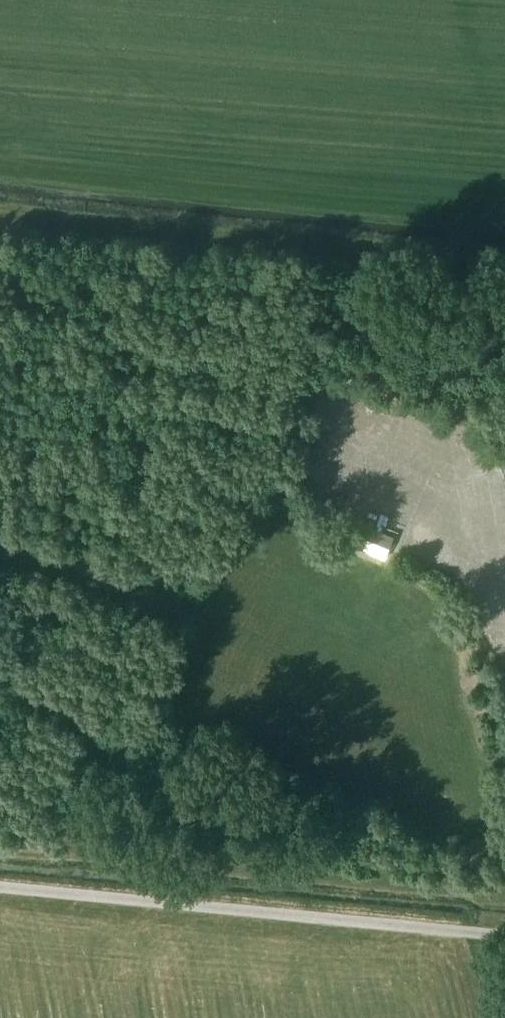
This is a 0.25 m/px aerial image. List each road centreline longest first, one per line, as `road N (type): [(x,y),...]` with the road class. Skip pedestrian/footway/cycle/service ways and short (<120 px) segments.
road 1 (track): [(0,886),(504,935)]

